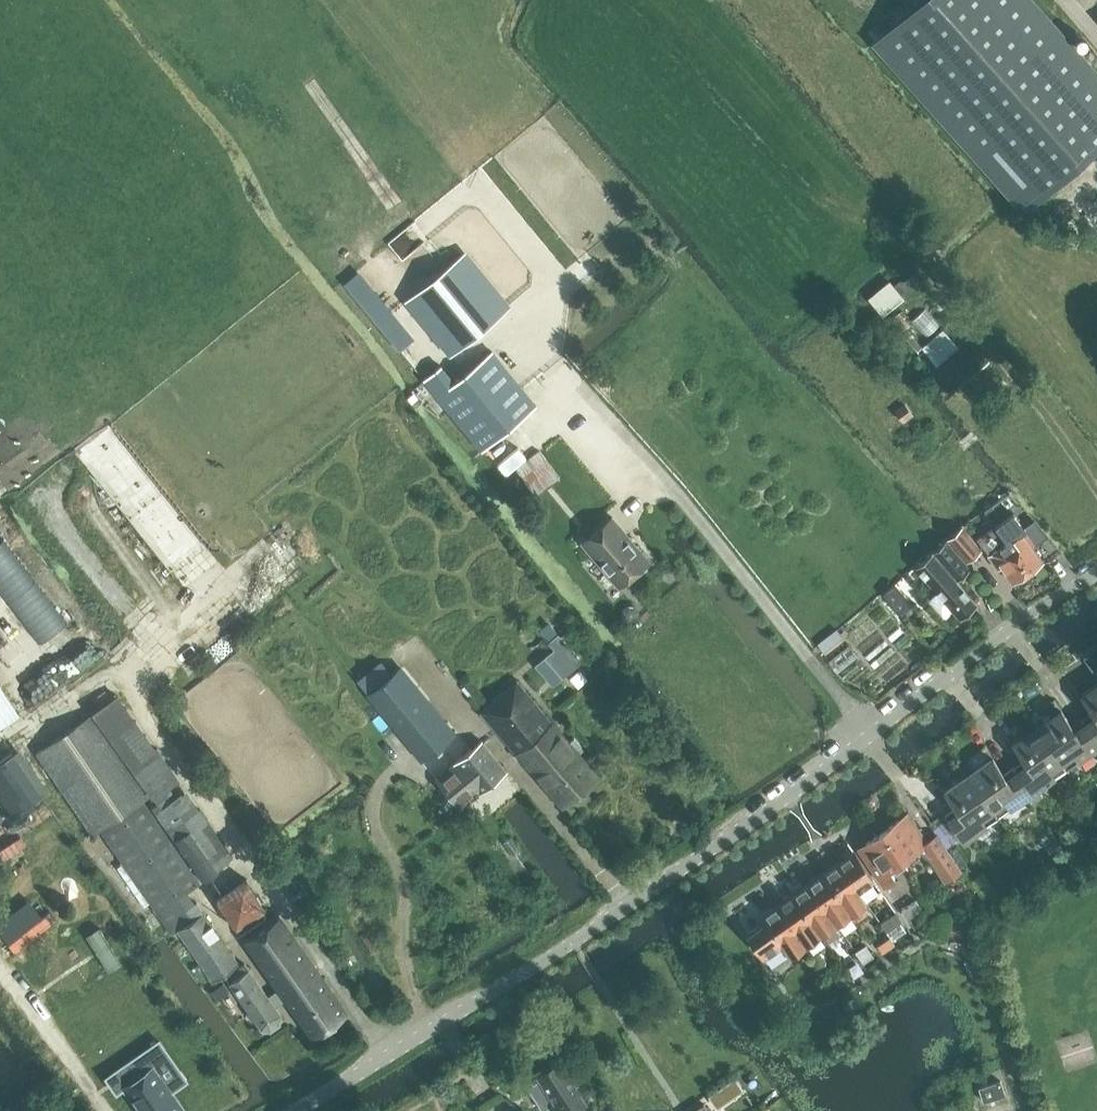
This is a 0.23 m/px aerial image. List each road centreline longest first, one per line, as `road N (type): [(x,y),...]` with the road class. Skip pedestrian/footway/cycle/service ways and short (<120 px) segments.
road 1 (unclassified): [(295,1110),(575,940),(1096,573)]
road 2 (track): [(391,1054),(115,675),(73,702),(0,625)]

